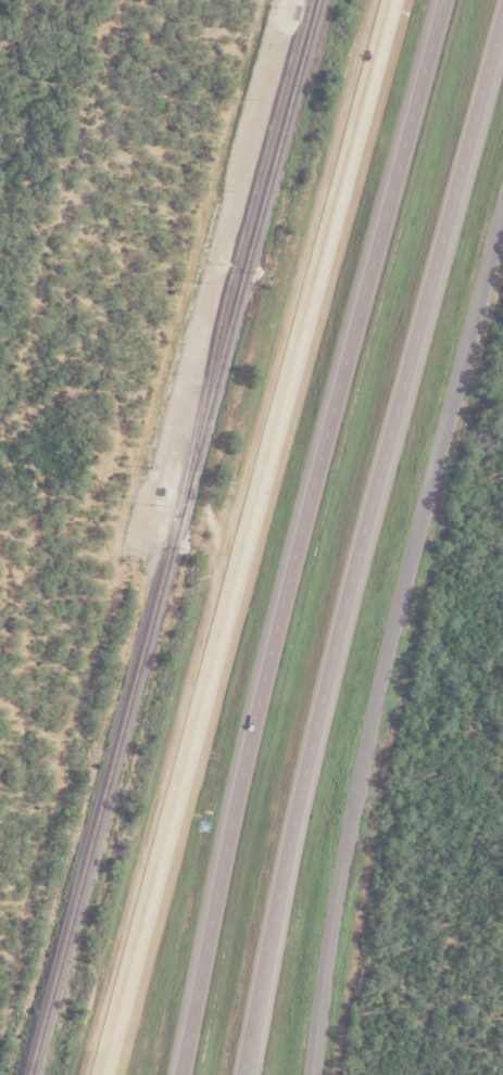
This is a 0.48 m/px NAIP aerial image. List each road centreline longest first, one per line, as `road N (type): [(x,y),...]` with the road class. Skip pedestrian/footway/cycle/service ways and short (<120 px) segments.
road 1 (tertiary): [(99,1074),(389,0)]
road 2 (motorway): [(443,0),(284,593),(180,1074)]
road 3 (motorway): [(242,1074),(343,606),(502,12)]
road 4 (tertiary): [(502,214),(378,680),(310,1074)]
road 5 (motorway): [(252,1074),(298,795)]

